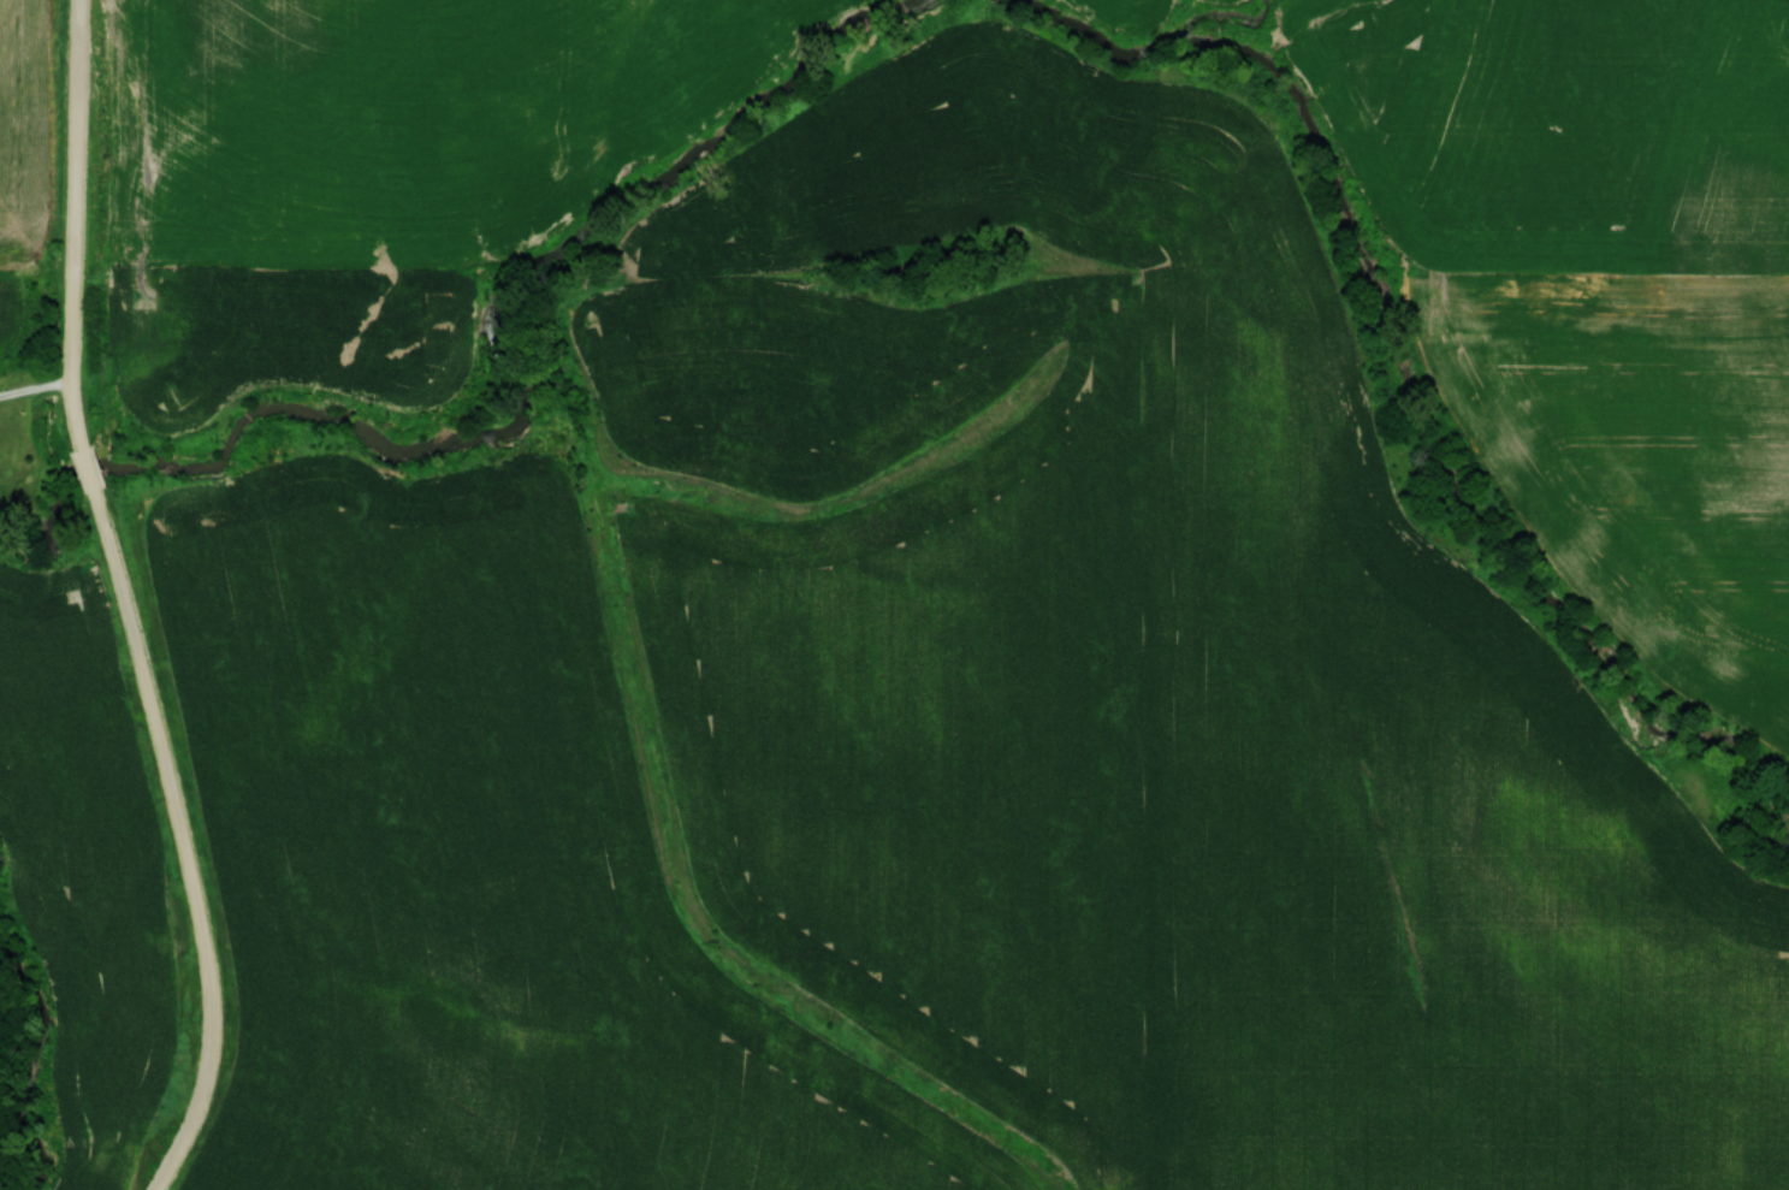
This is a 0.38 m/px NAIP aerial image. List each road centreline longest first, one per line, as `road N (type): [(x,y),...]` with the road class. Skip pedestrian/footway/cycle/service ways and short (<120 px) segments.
road 1 (residential): [(166,1189),(214,1093),(220,1036),(213,951),(93,489)]
road 2 (residential): [(78,446),(69,377),(86,0)]

